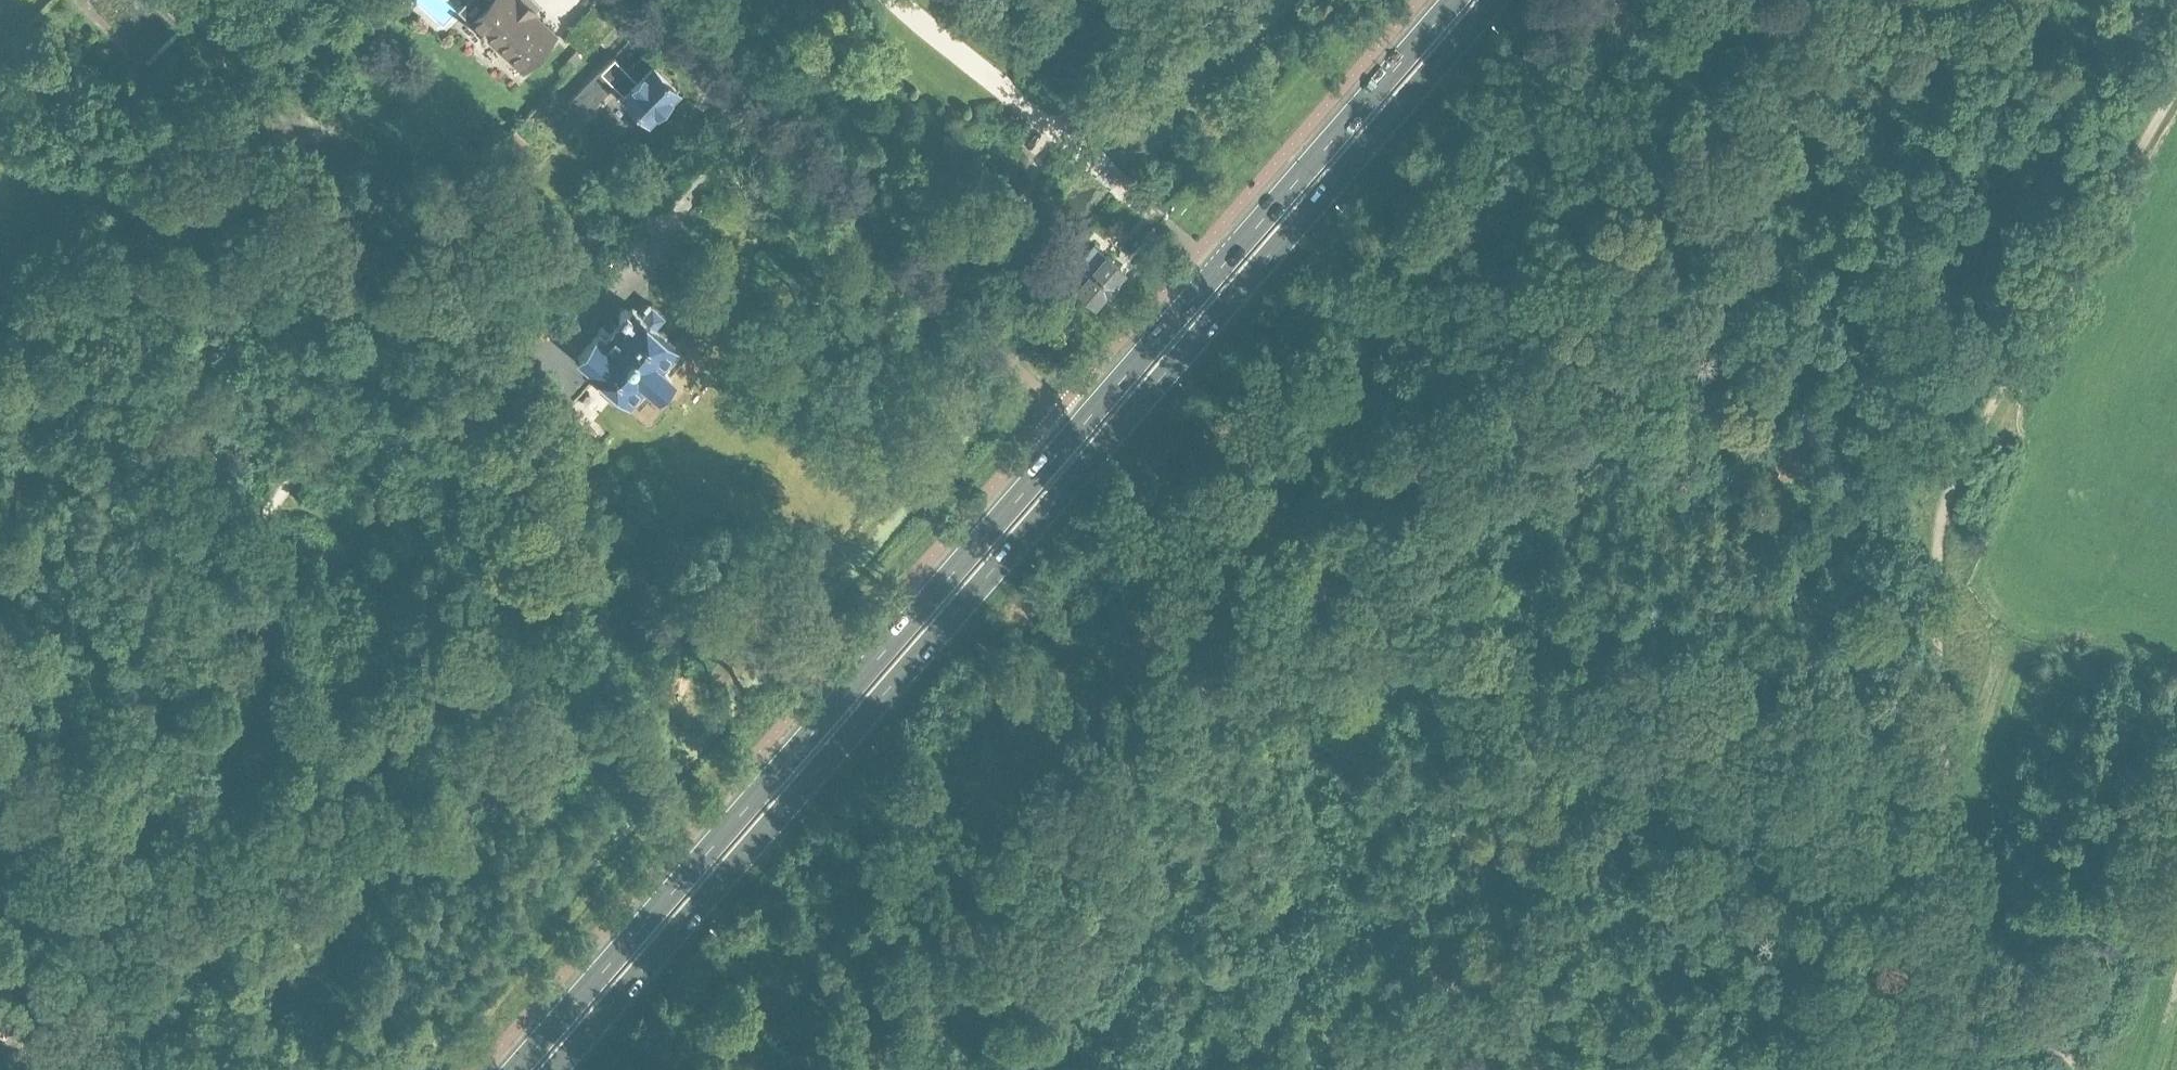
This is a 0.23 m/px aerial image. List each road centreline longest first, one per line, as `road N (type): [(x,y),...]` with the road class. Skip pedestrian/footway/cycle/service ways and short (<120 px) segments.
road 1 (primary): [(1452,0),(513,1069)]
road 2 (primary): [(556,1069),(1495,0)]
road 3 (track): [(2176,74),(1975,427),(1937,540),(1935,677),(1968,968),(1985,990),(2085,1069)]
road 4 (residential): [(1065,417),(625,0)]

